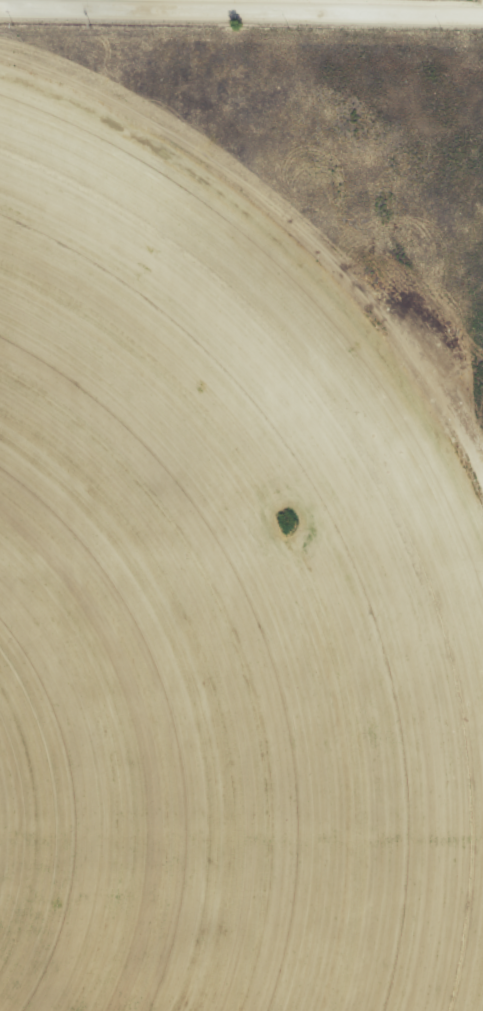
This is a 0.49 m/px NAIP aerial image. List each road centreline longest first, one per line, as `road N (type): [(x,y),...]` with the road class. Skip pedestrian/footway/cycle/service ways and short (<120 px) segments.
road 1 (residential): [(482,6),(0,1)]

